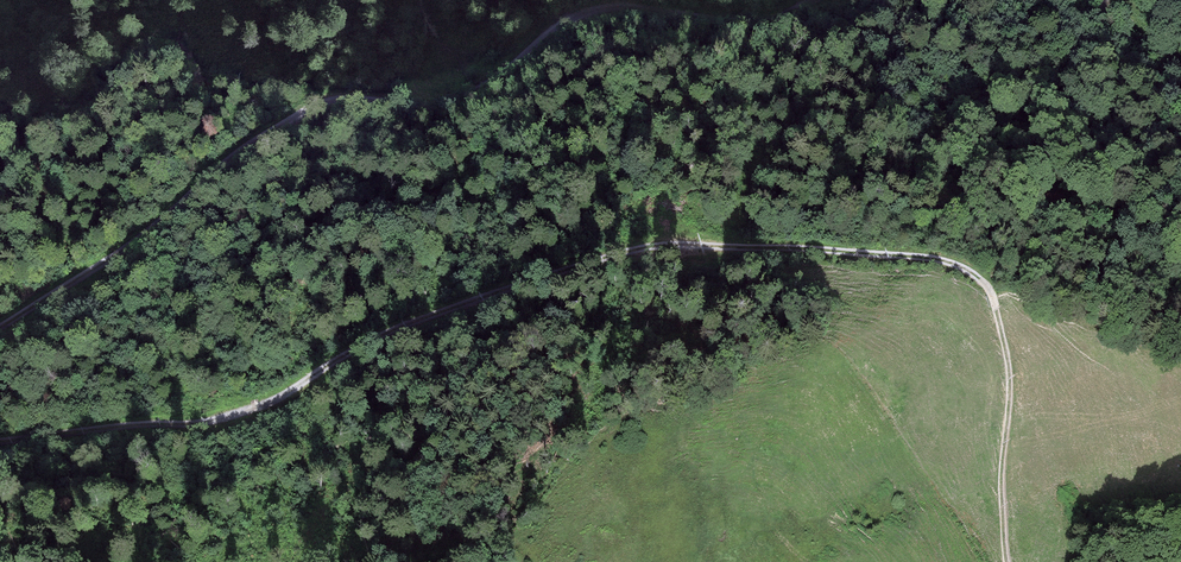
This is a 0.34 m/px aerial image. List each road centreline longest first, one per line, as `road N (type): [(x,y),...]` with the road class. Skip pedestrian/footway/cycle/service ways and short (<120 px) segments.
road 1 (track): [(1008,561),(1001,479),(1010,382),(991,293),(966,270),(866,248),(624,253),(352,346),(235,417),(0,445)]
road 2 (track): [(0,324),(52,297),(284,122),(338,100),(458,102),(568,19),(616,8),(769,15),(811,0)]

